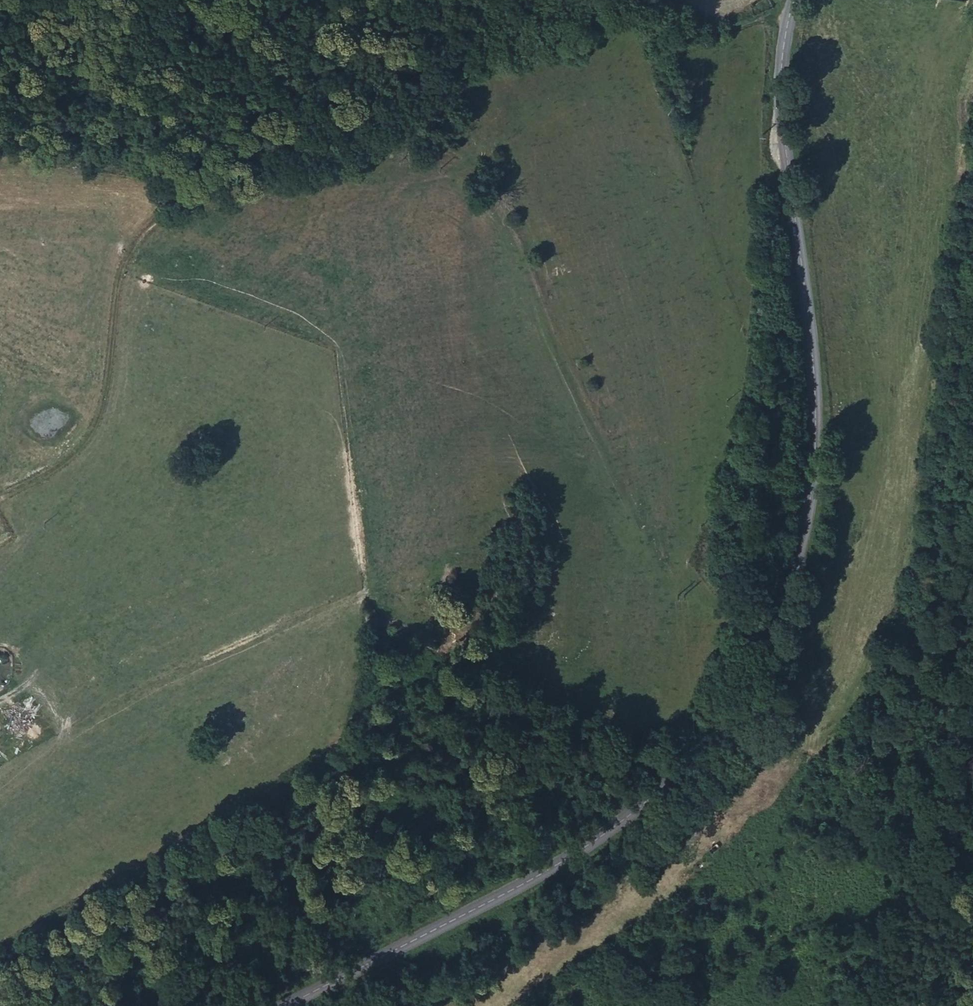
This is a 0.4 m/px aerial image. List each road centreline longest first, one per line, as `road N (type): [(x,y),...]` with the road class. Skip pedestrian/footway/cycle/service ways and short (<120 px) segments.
road 1 (tertiary): [(795,0),(782,54),(815,463),(786,605),(753,704),(635,822),(285,1005)]
road 2 (track): [(0,494),(78,443),(112,374),(114,295),(132,247),(196,196),(262,170),(391,142),(440,109),(526,15),(695,23),(769,14),(785,0)]

